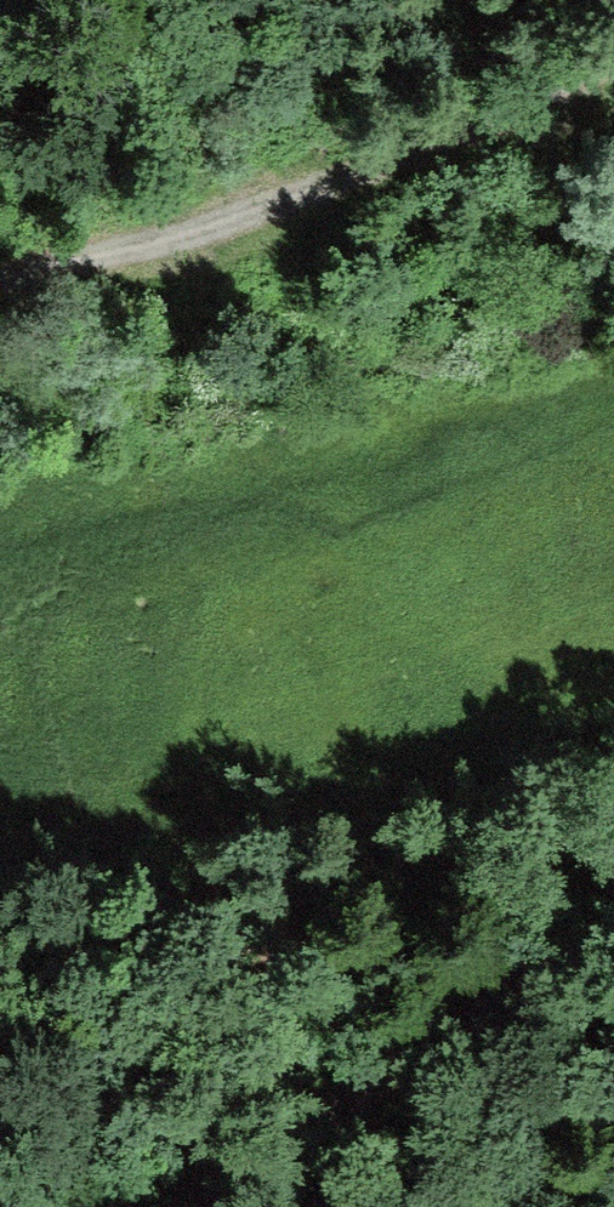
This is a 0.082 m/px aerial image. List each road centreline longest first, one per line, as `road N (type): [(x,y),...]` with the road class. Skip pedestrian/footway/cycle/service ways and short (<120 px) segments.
road 1 (trunk): [(613,831),(119,417),(0,332)]
road 2 (track): [(613,67),(507,120),(278,206),(0,280)]
road 3 (track): [(613,893),(513,985),(189,1206)]

